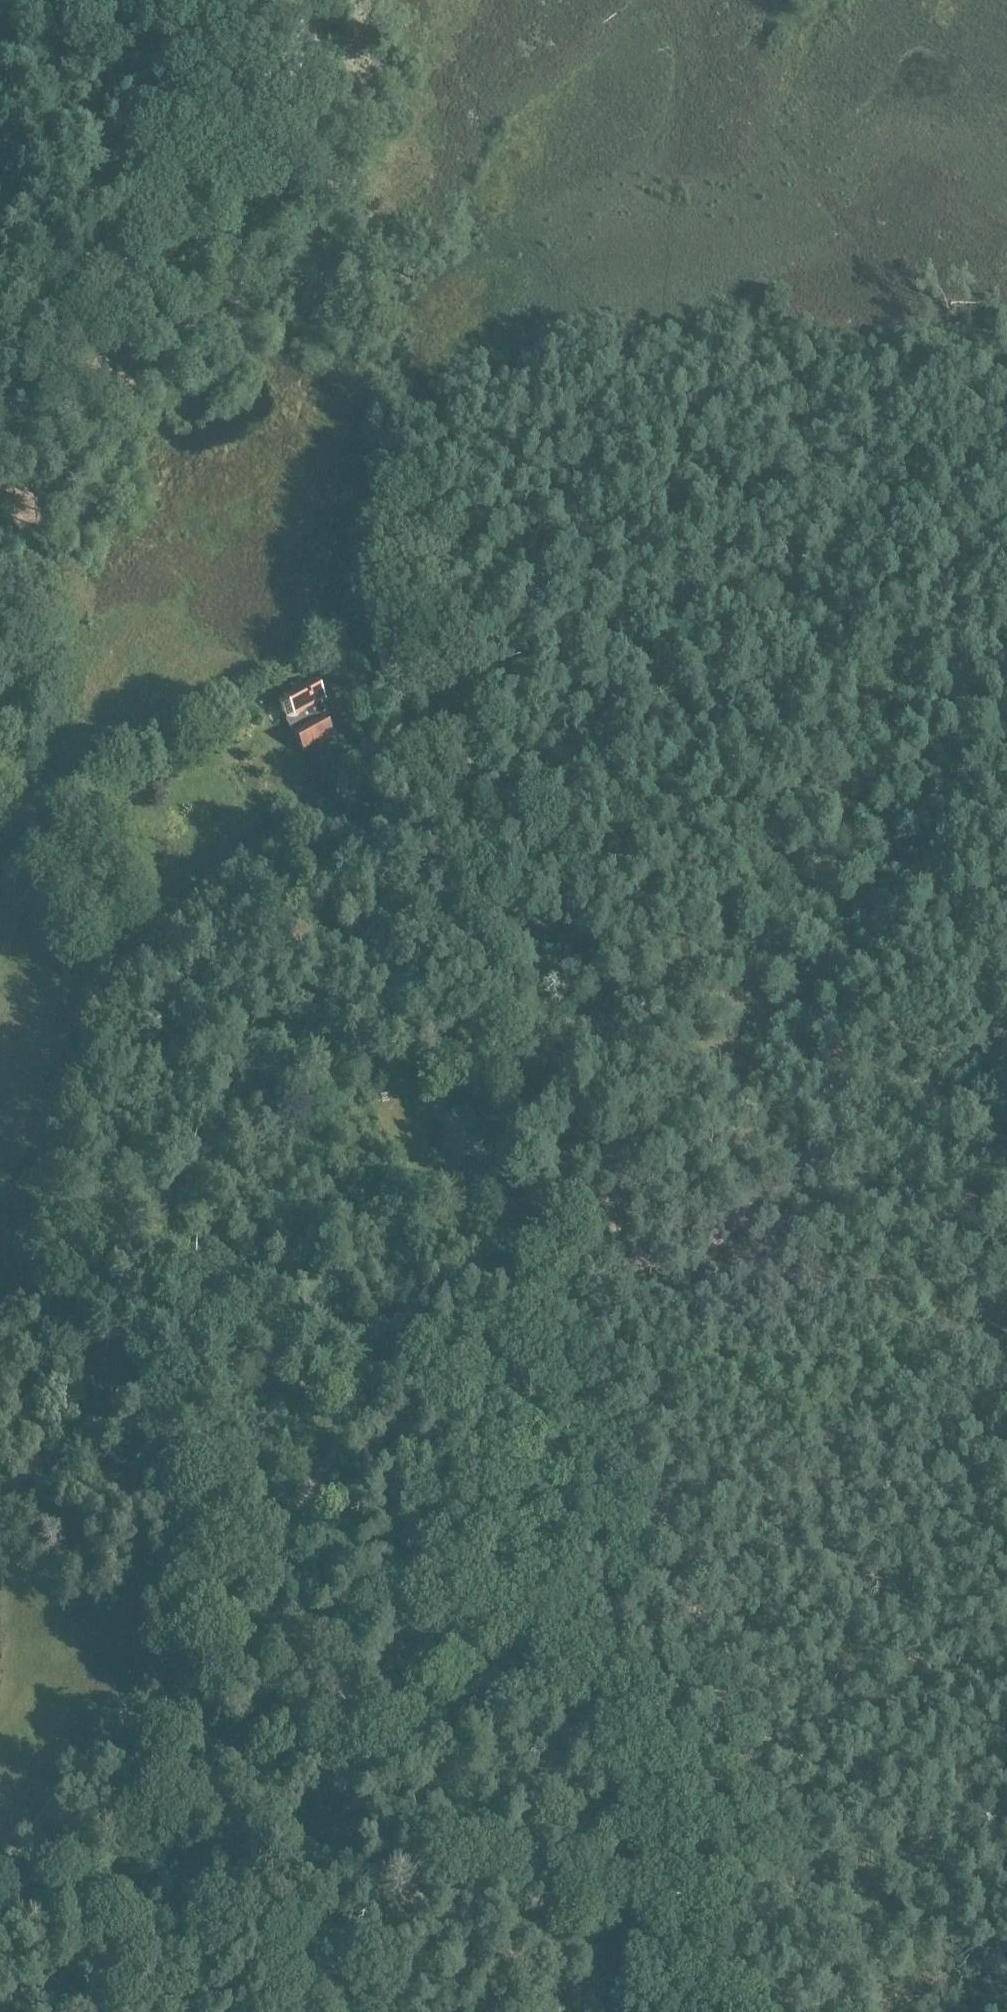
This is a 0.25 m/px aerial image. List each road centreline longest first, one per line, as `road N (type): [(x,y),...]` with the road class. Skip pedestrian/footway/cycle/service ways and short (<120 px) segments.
road 1 (track): [(0,778),(222,1040),(420,1317),(444,1369)]
road 2 (track): [(444,1369),(643,1781),(715,2011)]
road 3 (track): [(444,1369),(378,1398),(0,1874)]

